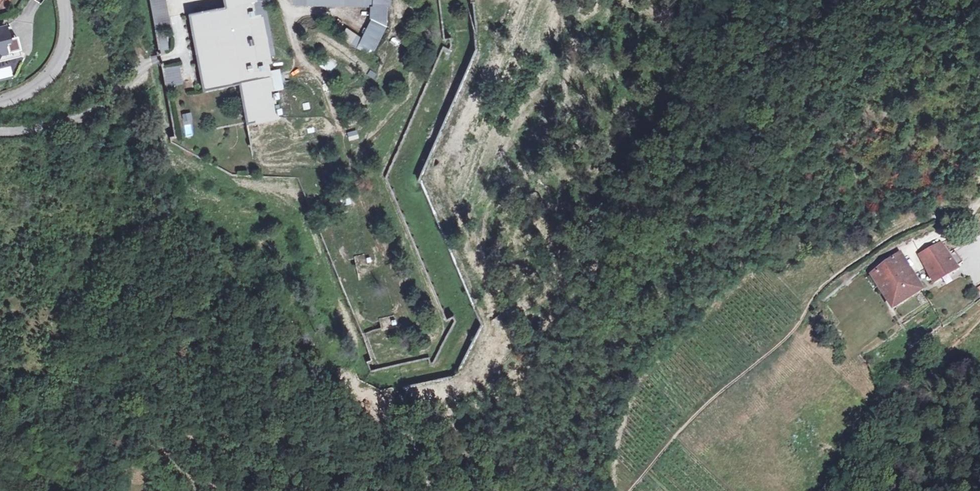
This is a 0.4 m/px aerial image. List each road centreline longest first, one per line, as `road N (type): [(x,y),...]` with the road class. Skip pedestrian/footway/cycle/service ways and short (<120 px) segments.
road 1 (track): [(975,207),(886,248),(717,396),(630,490)]
road 2 (tertiary): [(0,104),(37,86),(59,61),(65,0)]

